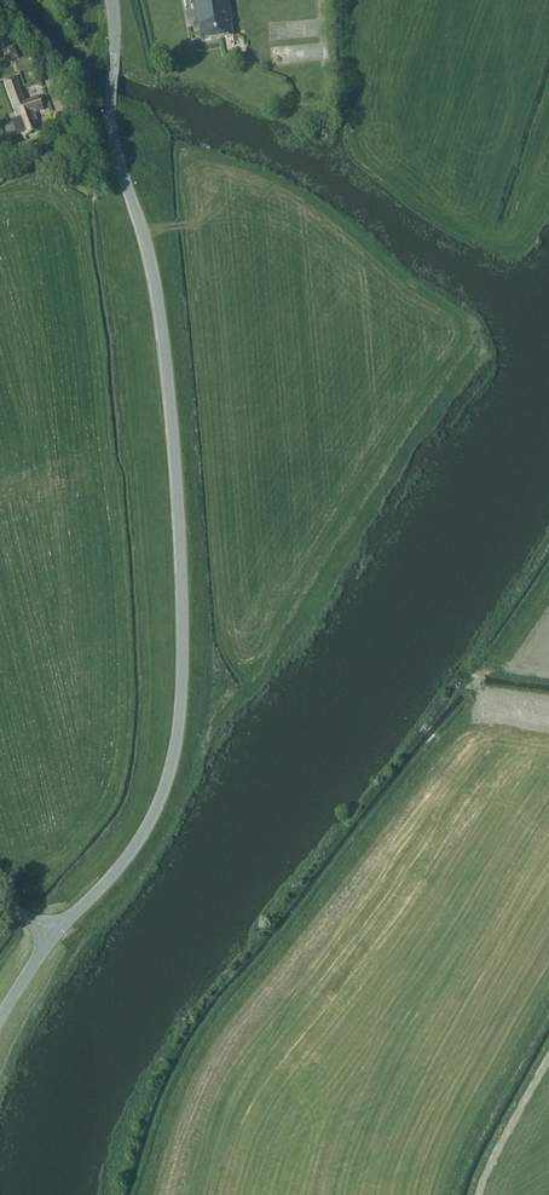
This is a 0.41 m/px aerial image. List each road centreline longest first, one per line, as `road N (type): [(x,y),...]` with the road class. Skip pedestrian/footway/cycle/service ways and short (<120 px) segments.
road 1 (unclassified): [(54,933),(144,835),(183,706),(173,429),(153,270),(116,162),(112,0)]

